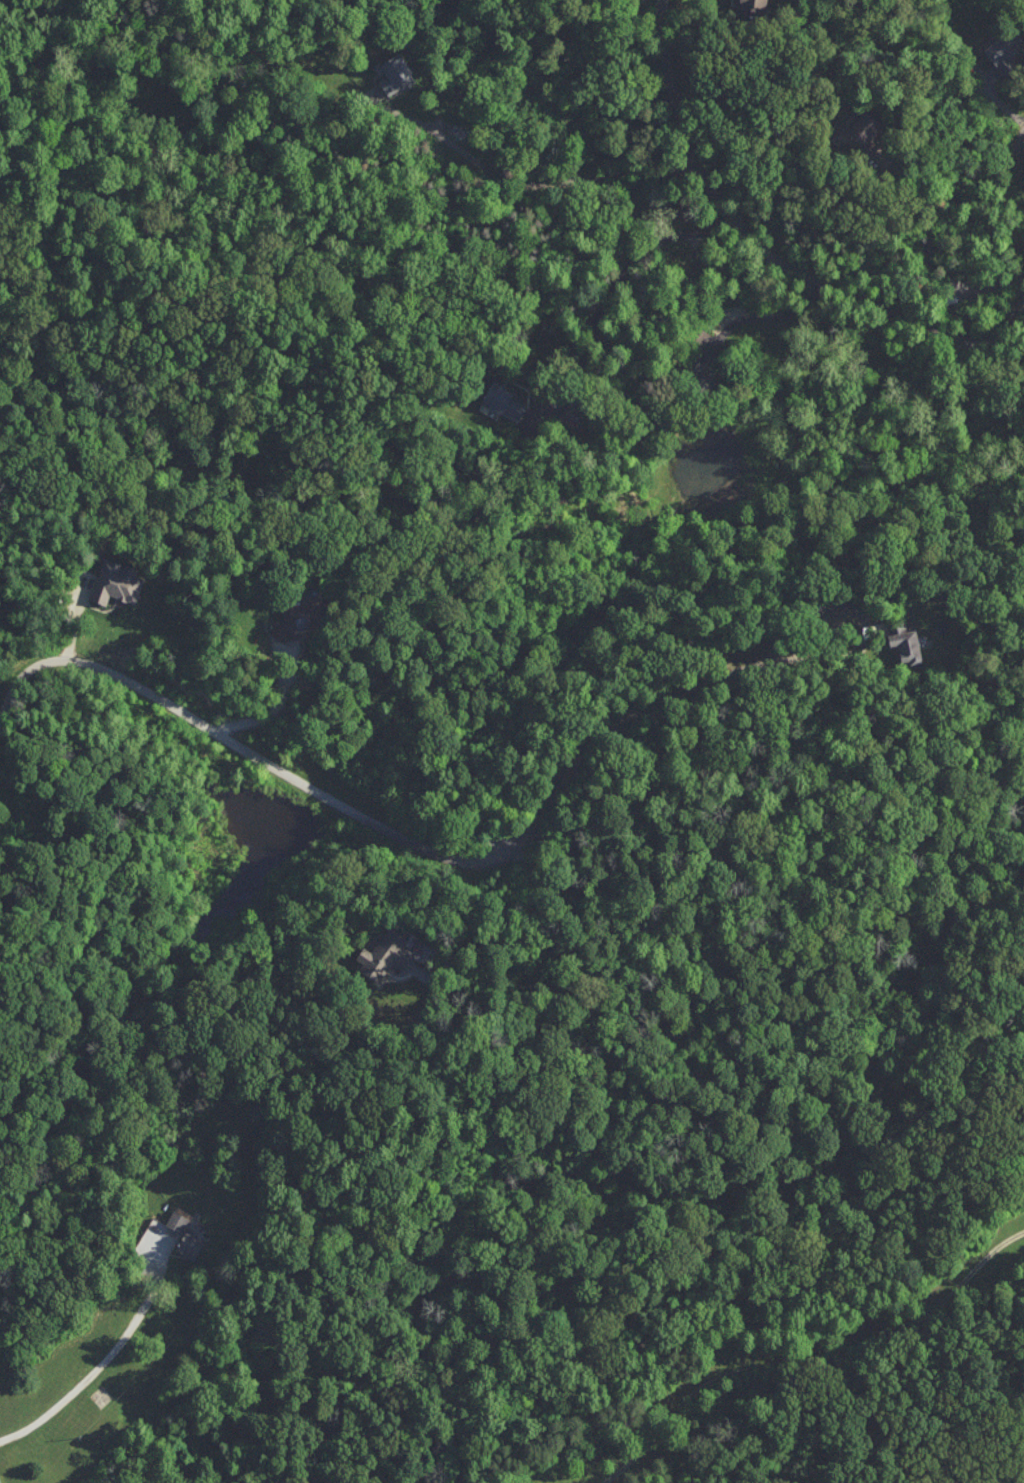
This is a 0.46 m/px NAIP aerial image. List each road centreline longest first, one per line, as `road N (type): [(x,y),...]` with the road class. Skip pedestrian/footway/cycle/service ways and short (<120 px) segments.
road 1 (residential): [(0,768),(19,680),(64,658),(148,693),(486,879),(523,869),(552,843),(576,769),(600,739),(647,708),(714,675),(770,661),(860,655)]
road 2 (residential): [(1023,316),(1016,333),(964,345),(749,244),(688,154),(661,0)]
road 3 (residential): [(619,1482),(696,1432),(825,1378),(956,1307),(1023,1254)]
road 4 (residential): [(168,1251),(151,1310),(114,1369),(52,1429),(0,1453)]

